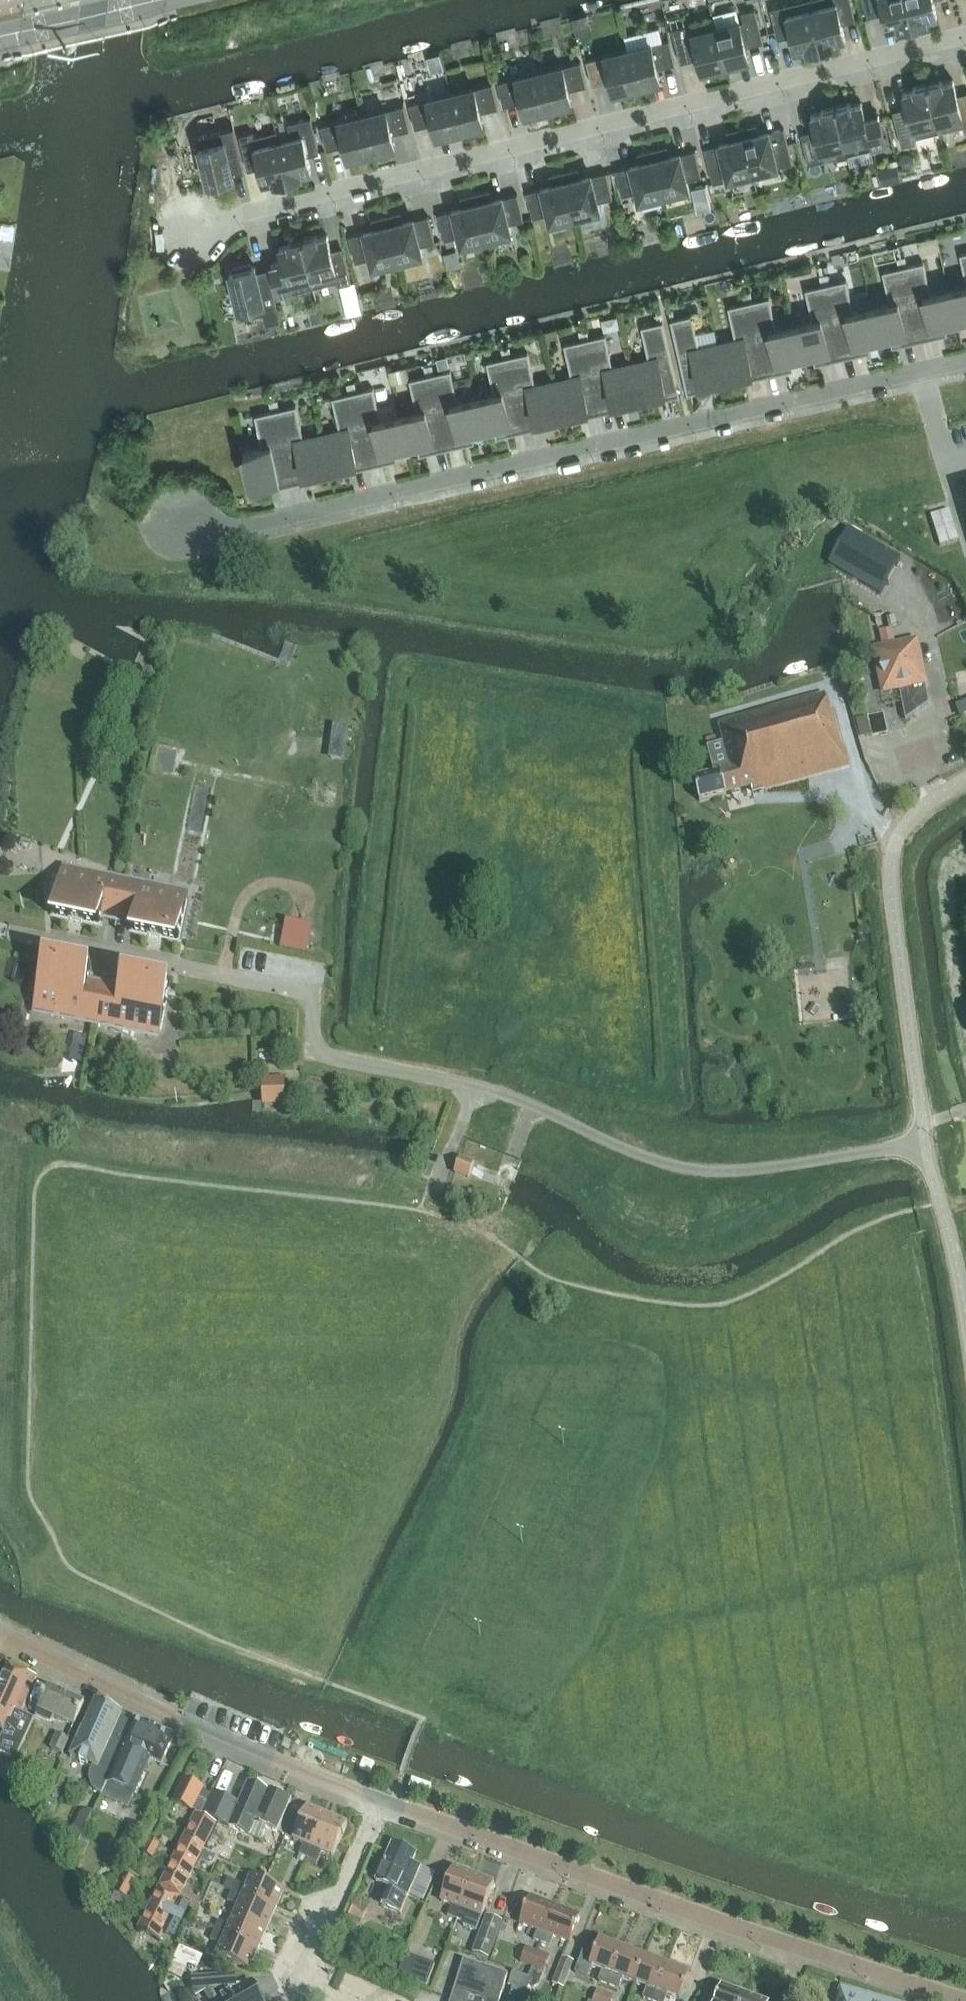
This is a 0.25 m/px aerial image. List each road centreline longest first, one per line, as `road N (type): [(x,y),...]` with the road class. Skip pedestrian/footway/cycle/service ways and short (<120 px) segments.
road 1 (residential): [(925,1142),(767,1167),(679,1167),(498,1092),(311,1052),(315,993),(17,933)]
road 2 (residential): [(965,361),(231,529),(181,517)]
road 3 (residential): [(195,233),(242,214),(965,35)]
road 4 (unclassified): [(965,2000),(382,1801)]
road 5 (unclassified): [(382,1801),(190,1725),(0,1632)]
road 6 (unclassified): [(925,1142),(890,864),(907,820),(965,776)]
road 7 (residential): [(337,2000),(300,1985),(382,1801)]
road 8 (unclassified): [(965,1322),(925,1142)]
road 9 (tertiary): [(0,36),(155,0)]

